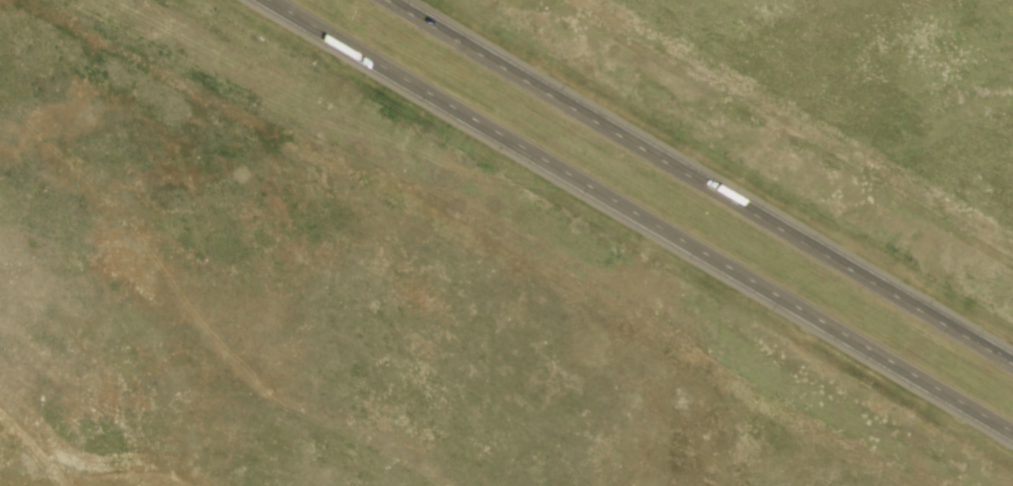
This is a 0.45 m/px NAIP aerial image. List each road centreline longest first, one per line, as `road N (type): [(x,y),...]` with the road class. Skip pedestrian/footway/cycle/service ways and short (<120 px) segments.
road 1 (motorway): [(270,0),(1012,434)]
road 2 (motorway): [(1012,363),(392,0)]

